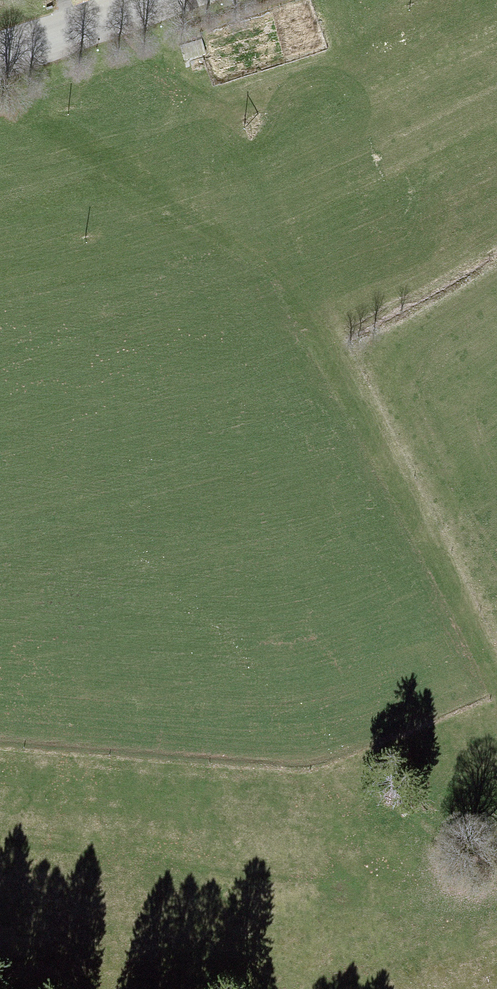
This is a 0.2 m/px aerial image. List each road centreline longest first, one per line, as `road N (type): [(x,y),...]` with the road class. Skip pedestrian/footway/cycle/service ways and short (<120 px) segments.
road 1 (track): [(105,0),(240,151),(496,671)]
road 2 (track): [(496,675),(403,730),(297,752),(0,737)]

